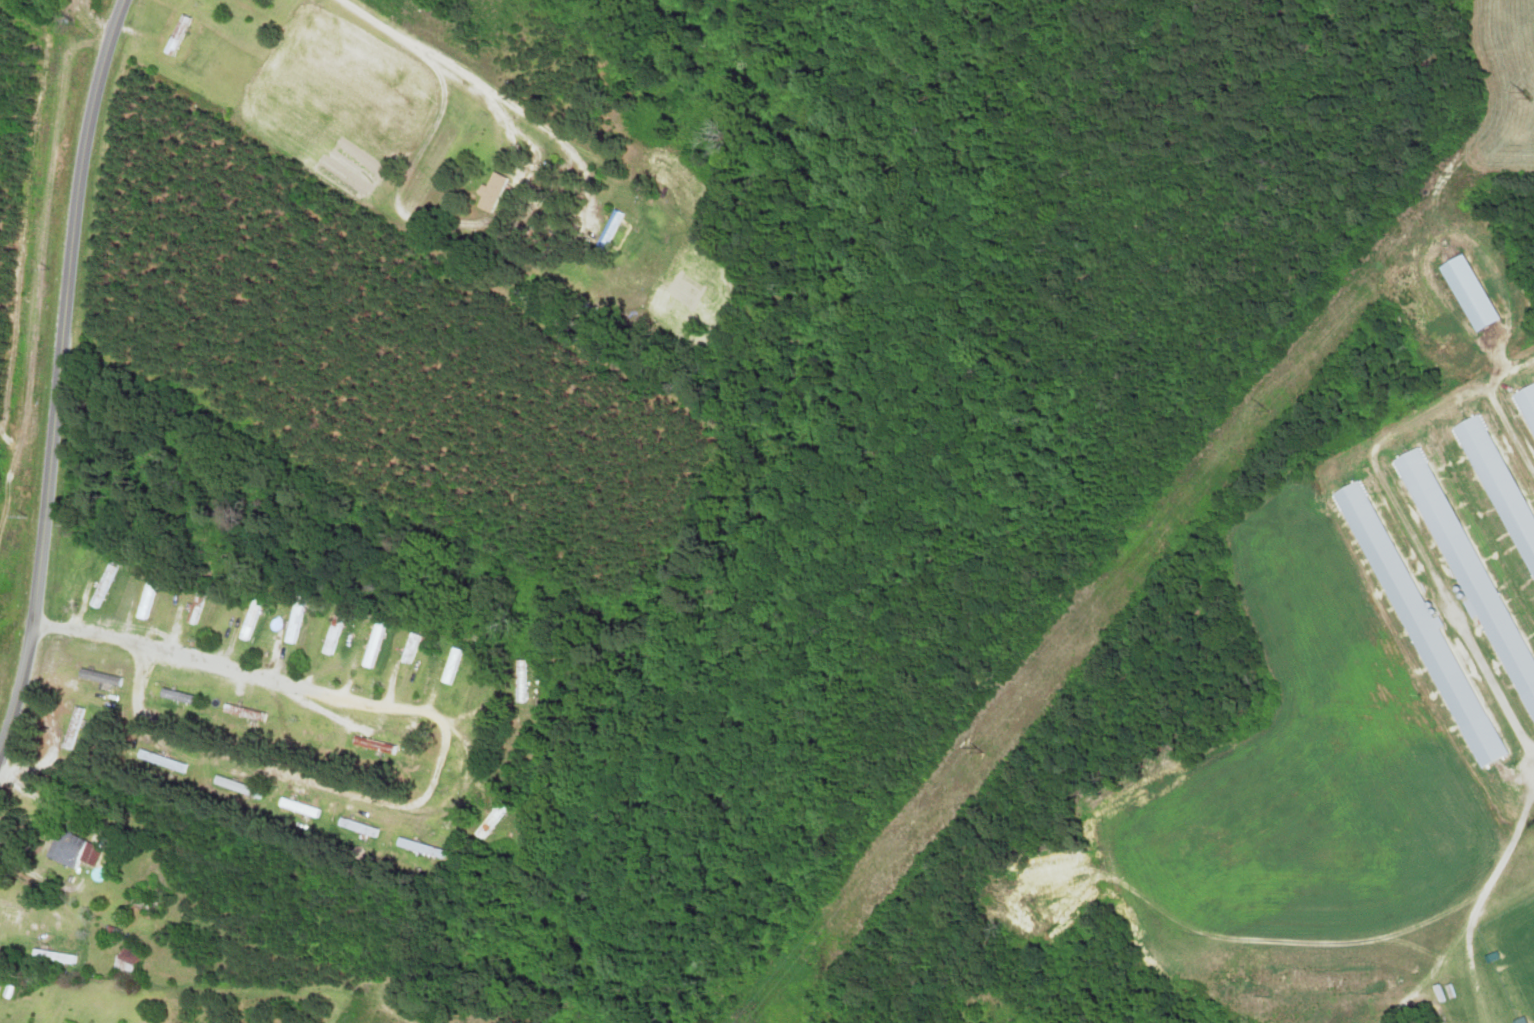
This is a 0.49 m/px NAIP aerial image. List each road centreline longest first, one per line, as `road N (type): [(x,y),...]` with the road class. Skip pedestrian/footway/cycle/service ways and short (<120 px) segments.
road 1 (residential): [(358,700),(133,641),(134,711),(153,733),(406,808),(437,810),(457,795),(470,761),(459,727),(358,700)]
road 2 (tertiary): [(0,751),(38,590),(86,143),(125,0)]

